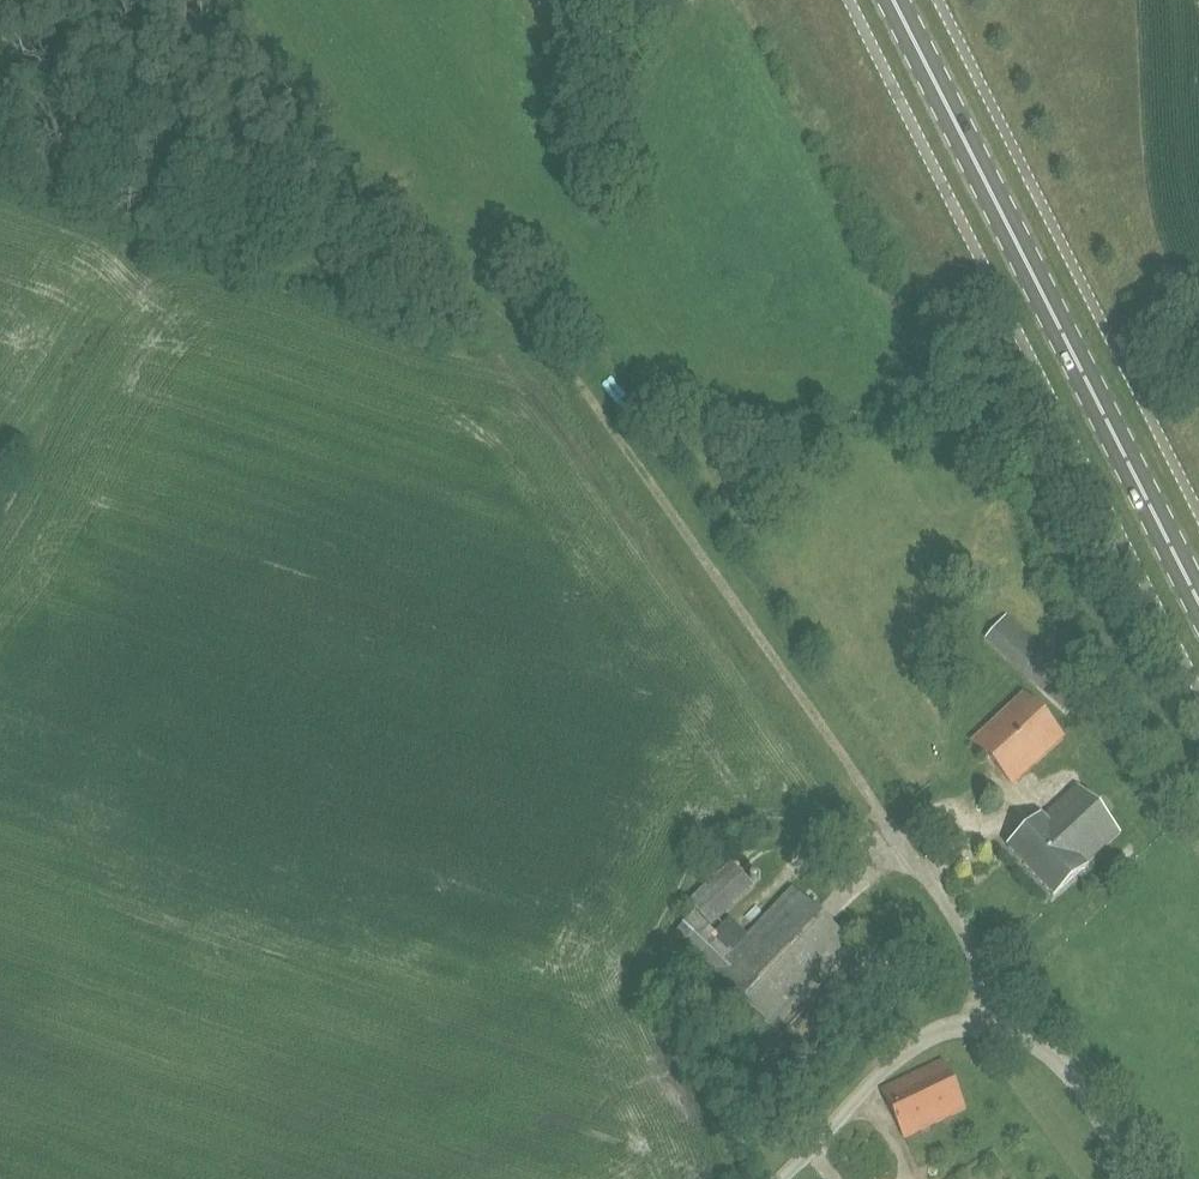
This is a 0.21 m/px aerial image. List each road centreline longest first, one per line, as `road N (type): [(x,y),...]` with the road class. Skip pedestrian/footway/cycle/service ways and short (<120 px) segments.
road 1 (secondary): [(1198,604),(893,0)]
road 2 (track): [(887,828),(583,388)]
road 3 (unclassified): [(987,1032),(951,1030),(881,1074),(779,1178)]
road 4 (unclassified): [(987,1032),(980,980),(946,914),(887,828)]
road 5 (unclassified): [(1130,1178),(1069,1078),(1041,1051),(987,1032)]

